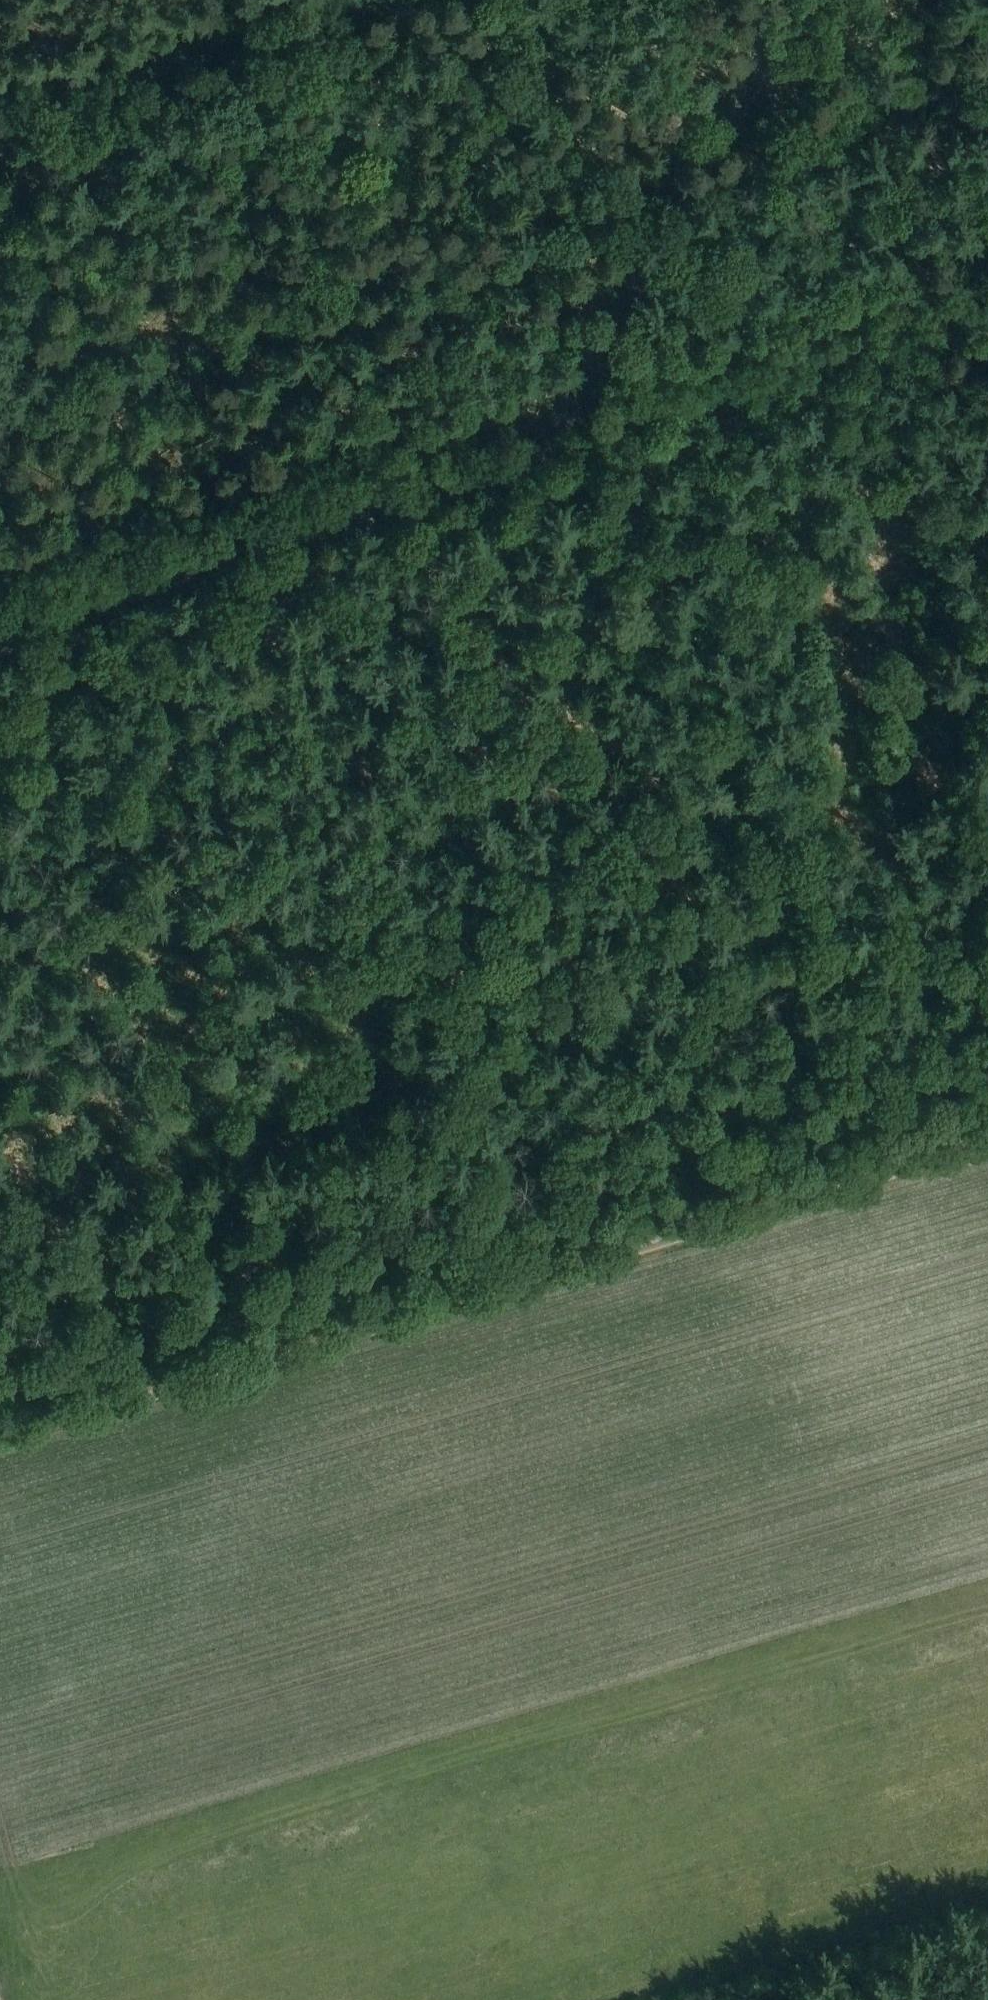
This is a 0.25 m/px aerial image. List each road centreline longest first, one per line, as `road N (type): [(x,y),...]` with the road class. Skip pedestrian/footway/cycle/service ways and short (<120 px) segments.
road 1 (tertiary): [(0,656),(77,608),(179,566),(502,469),(552,439),(688,212),(766,46),(770,0)]
road 2 (track): [(987,1137),(0,1435)]
road 3 (track): [(773,7),(837,200),(861,285),(863,335),(987,739)]

